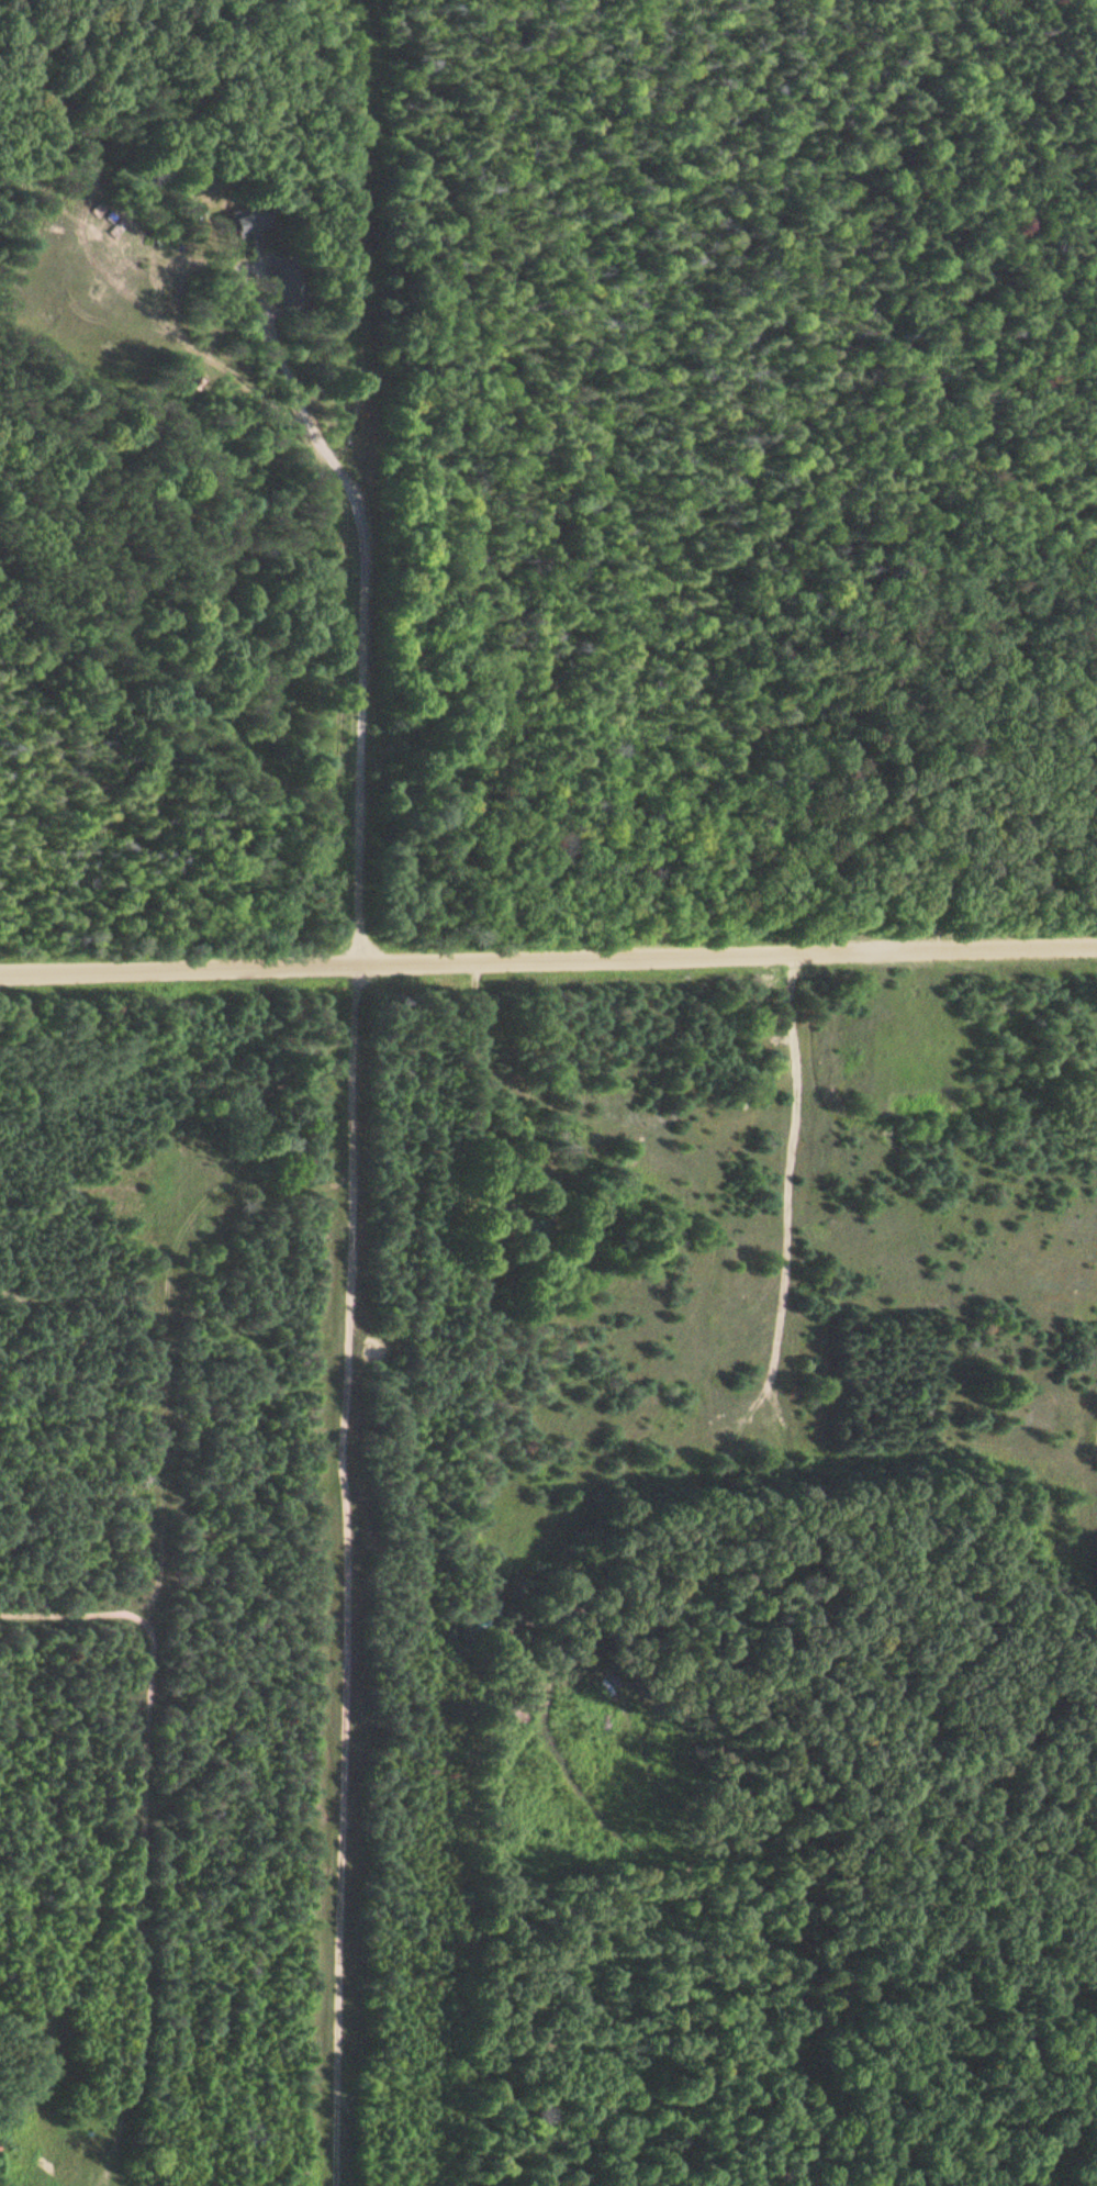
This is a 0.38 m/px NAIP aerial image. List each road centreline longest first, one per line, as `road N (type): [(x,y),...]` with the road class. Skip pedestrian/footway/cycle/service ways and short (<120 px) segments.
road 1 (residential): [(1096,947),(0,973)]

